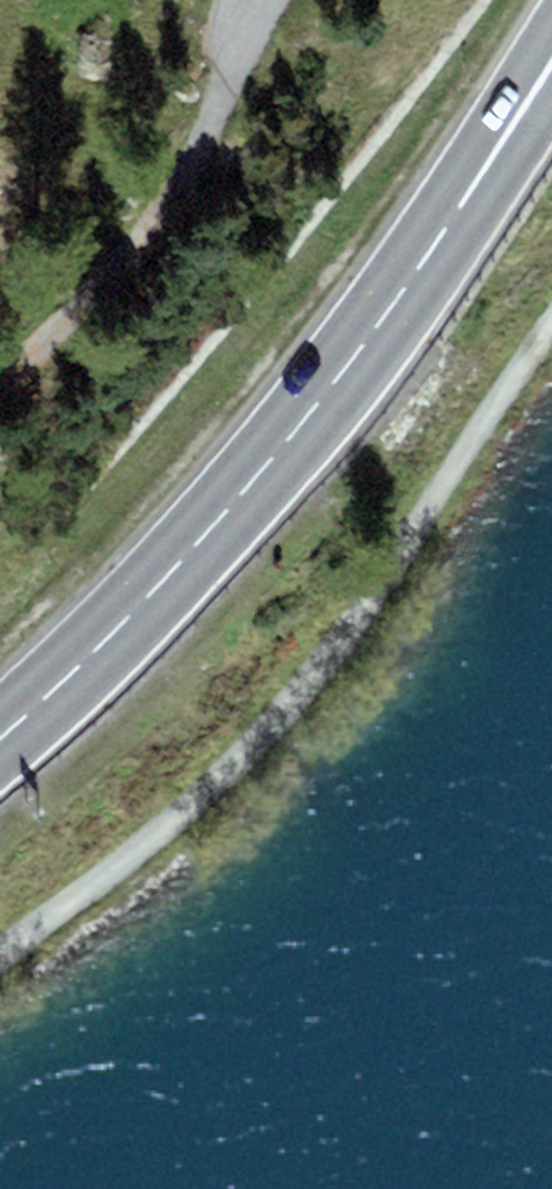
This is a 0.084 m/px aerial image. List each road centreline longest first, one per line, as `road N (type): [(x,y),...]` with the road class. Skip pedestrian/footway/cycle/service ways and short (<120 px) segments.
road 1 (primary): [(0,737),(182,567),(269,467),(371,338),(551,62)]
road 2 (track): [(0,948),(182,813),(292,696),(376,597),(551,322)]
road 3 (track): [(0,379),(79,315),(170,212),(276,0)]

